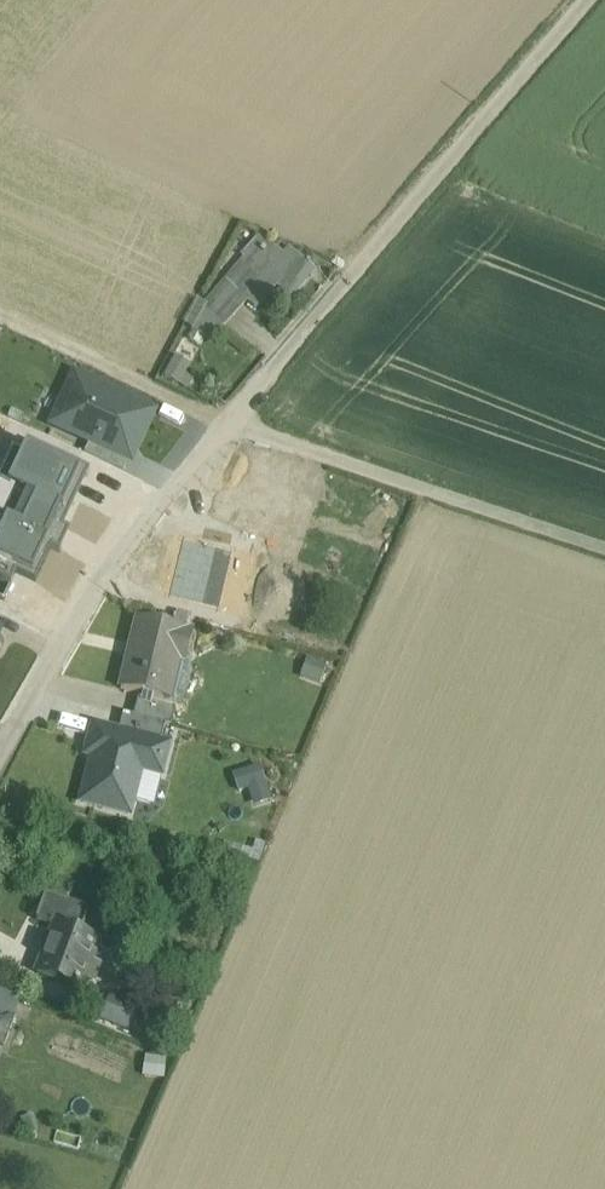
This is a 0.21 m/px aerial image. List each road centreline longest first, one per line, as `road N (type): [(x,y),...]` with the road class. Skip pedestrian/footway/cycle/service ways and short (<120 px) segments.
road 1 (residential): [(591,0),(108,572),(0,755)]
road 2 (track): [(0,317),(231,426),(604,549)]

